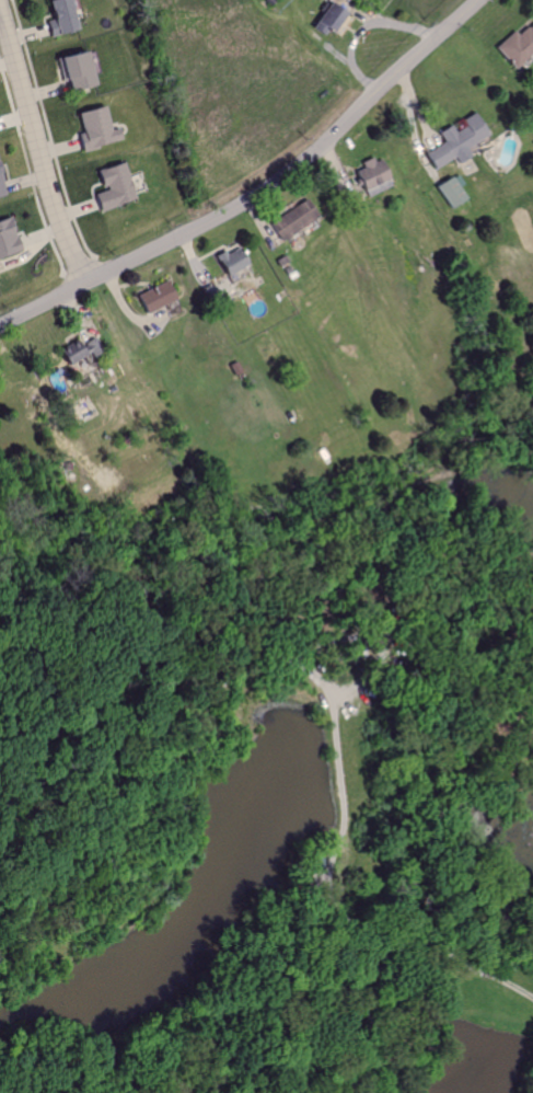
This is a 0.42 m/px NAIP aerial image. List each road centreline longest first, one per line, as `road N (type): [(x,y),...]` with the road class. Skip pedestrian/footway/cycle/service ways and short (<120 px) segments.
road 1 (residential): [(471,0),(258,194),(0,326)]
road 2 (residential): [(0,21),(58,221),(88,283)]

